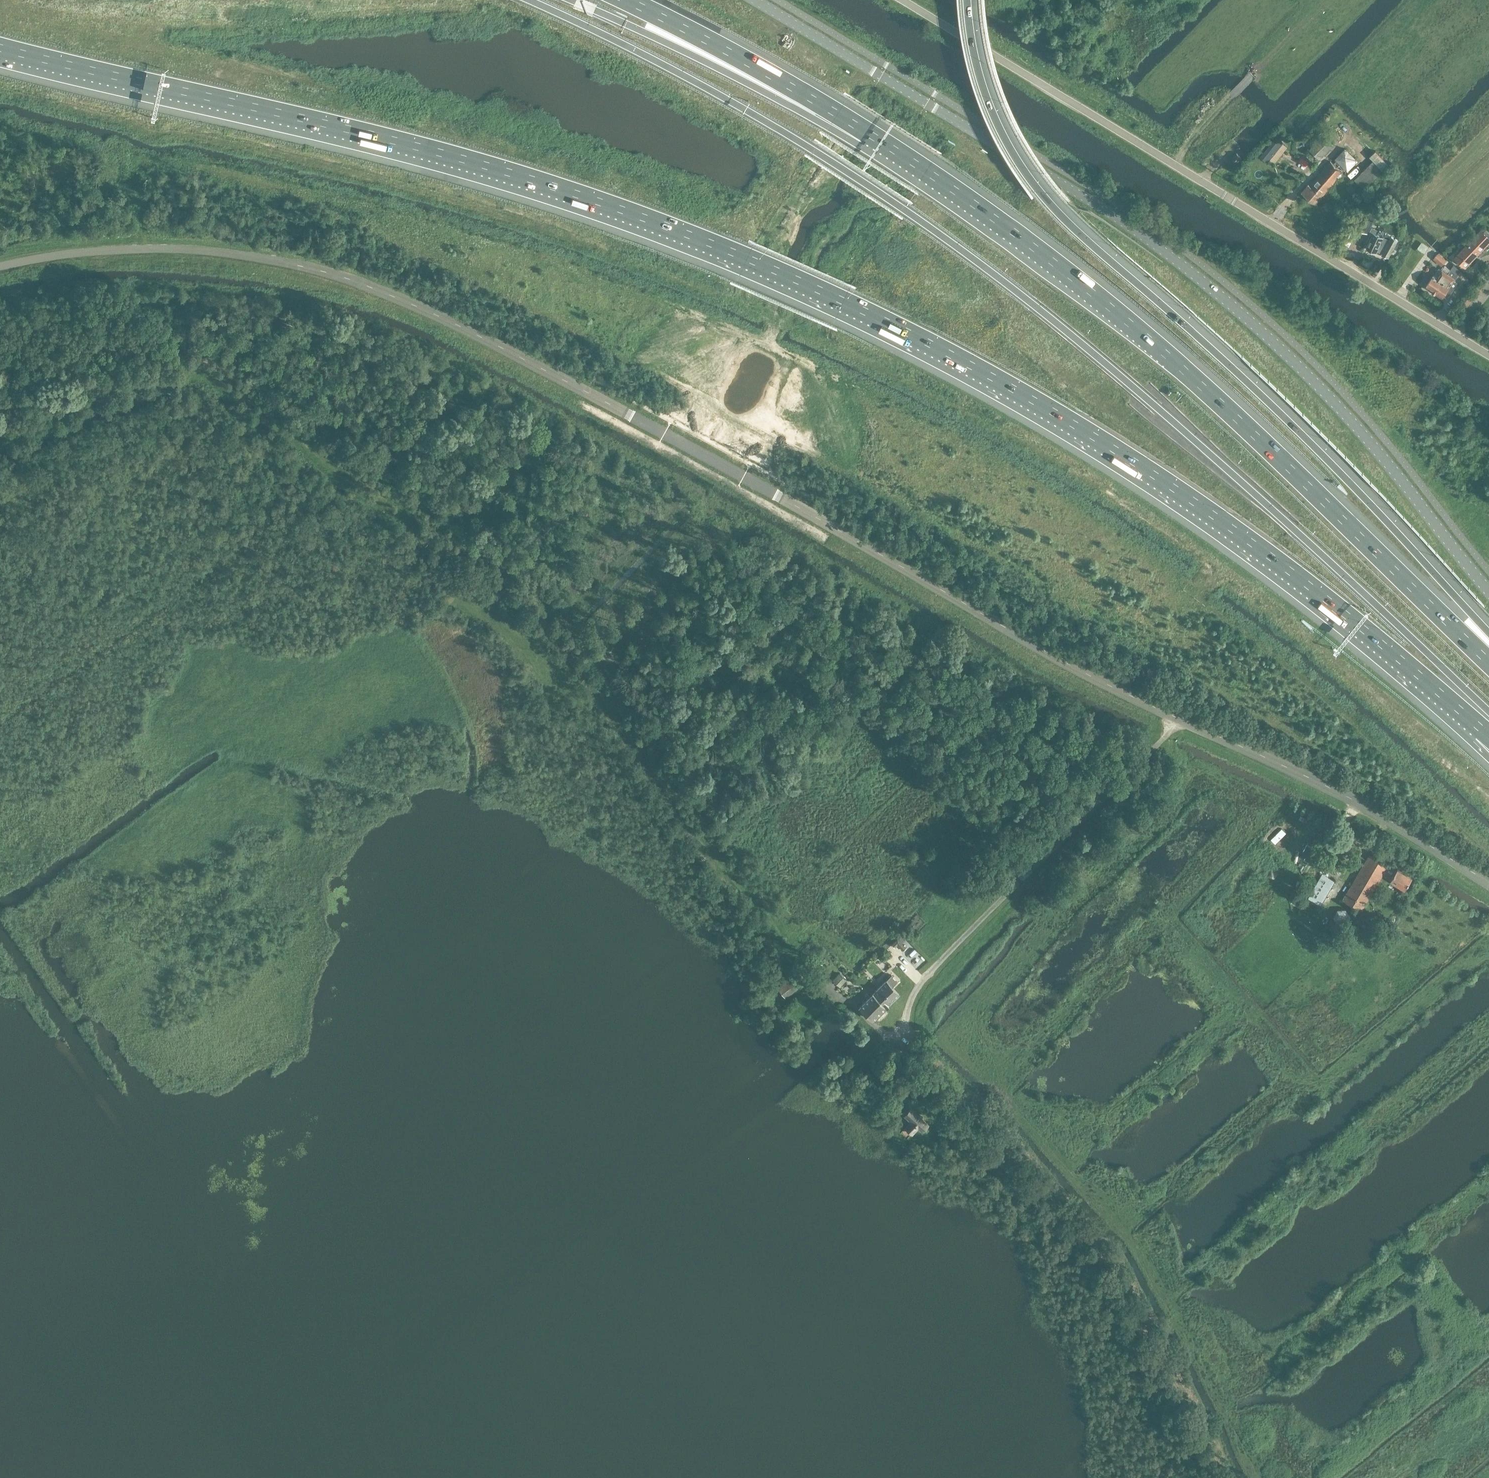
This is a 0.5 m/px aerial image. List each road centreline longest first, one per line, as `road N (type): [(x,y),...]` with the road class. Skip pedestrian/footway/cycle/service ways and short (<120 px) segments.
road 1 (motorway): [(0,48),(485,165),(691,235),(845,301),(1054,412),(1194,502),(1484,730)]
road 2 (unclassified): [(0,265),(170,249),(265,259),(369,286),(495,344),(1176,716)]
road 3 (motorway): [(531,0),(734,102),(968,257),(1241,481),(1488,711)]
road 4 (secondary): [(1488,589),(1330,396),(1188,269),(754,0)]
road 5 (motorway): [(1488,636),(1352,484),(1045,192),(984,82),(969,0)]
road 6 (motorway): [(1488,662),(1130,323),(869,134)]
road 7 (tertiary): [(904,0),(1280,229)]
road 8 (unclassified): [(1488,884),(1366,807),(1176,716)]
road 9 (motorway): [(869,134),(829,128),(570,0)]
road 10 (track): [(358,205),(194,163),(136,163),(141,249)]
road 11 (motorway): [(869,134),(625,0)]
road 12 (tertiary): [(1488,355),(1280,229)]

